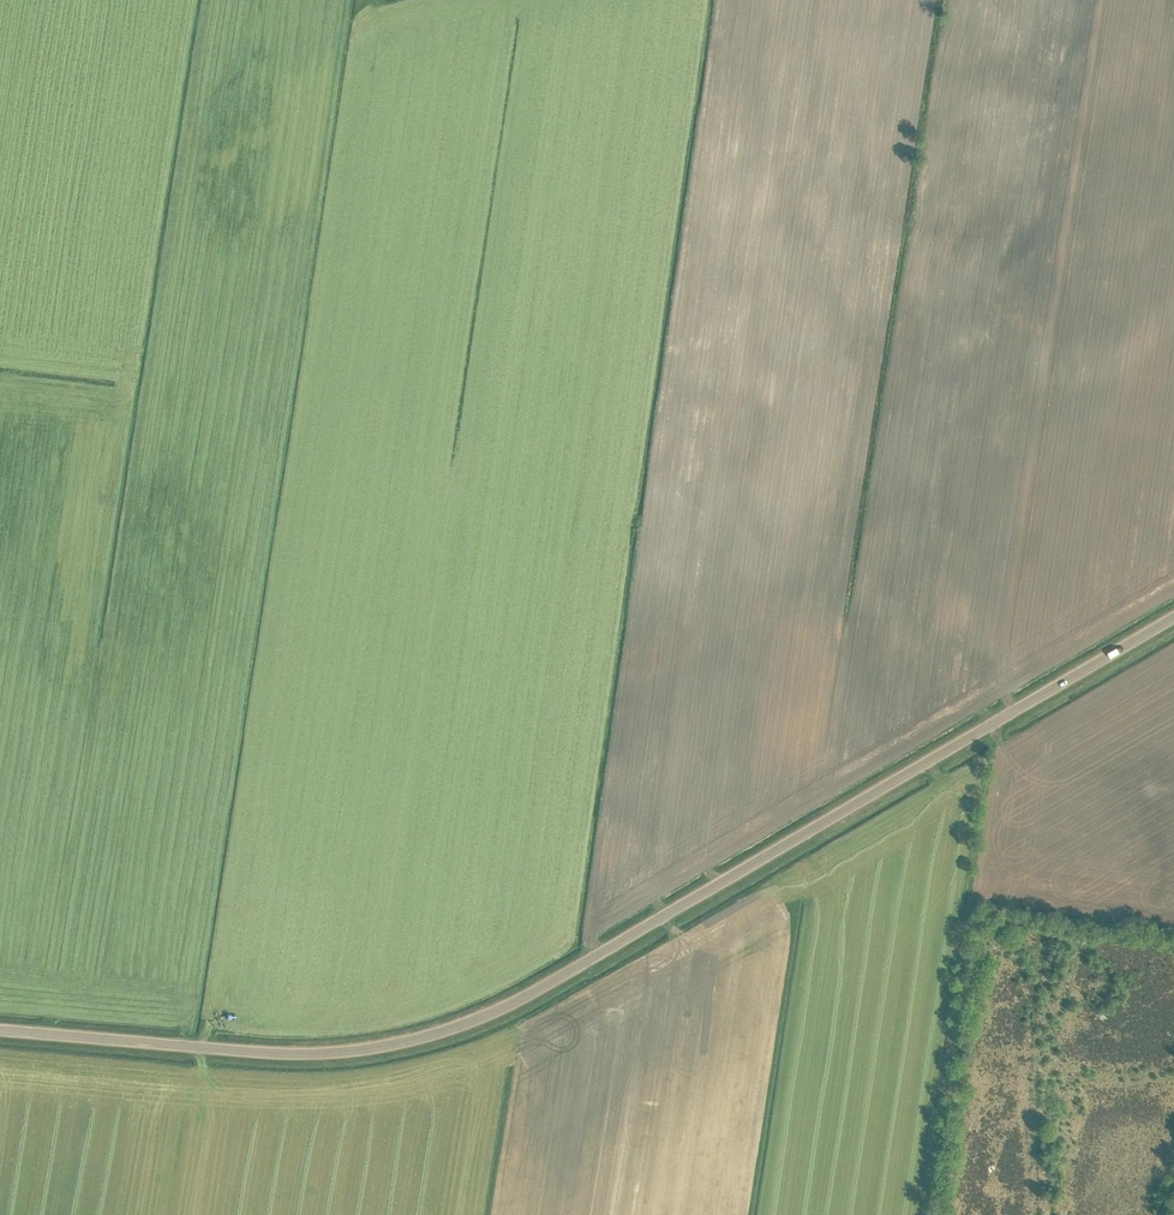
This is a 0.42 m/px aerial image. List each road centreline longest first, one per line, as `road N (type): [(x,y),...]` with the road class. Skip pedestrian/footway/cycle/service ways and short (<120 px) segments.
road 1 (unclassified): [(0,1031),(289,1056),(394,1047),(509,1008),(1173,617)]
road 2 (track): [(964,922),(916,1214)]

